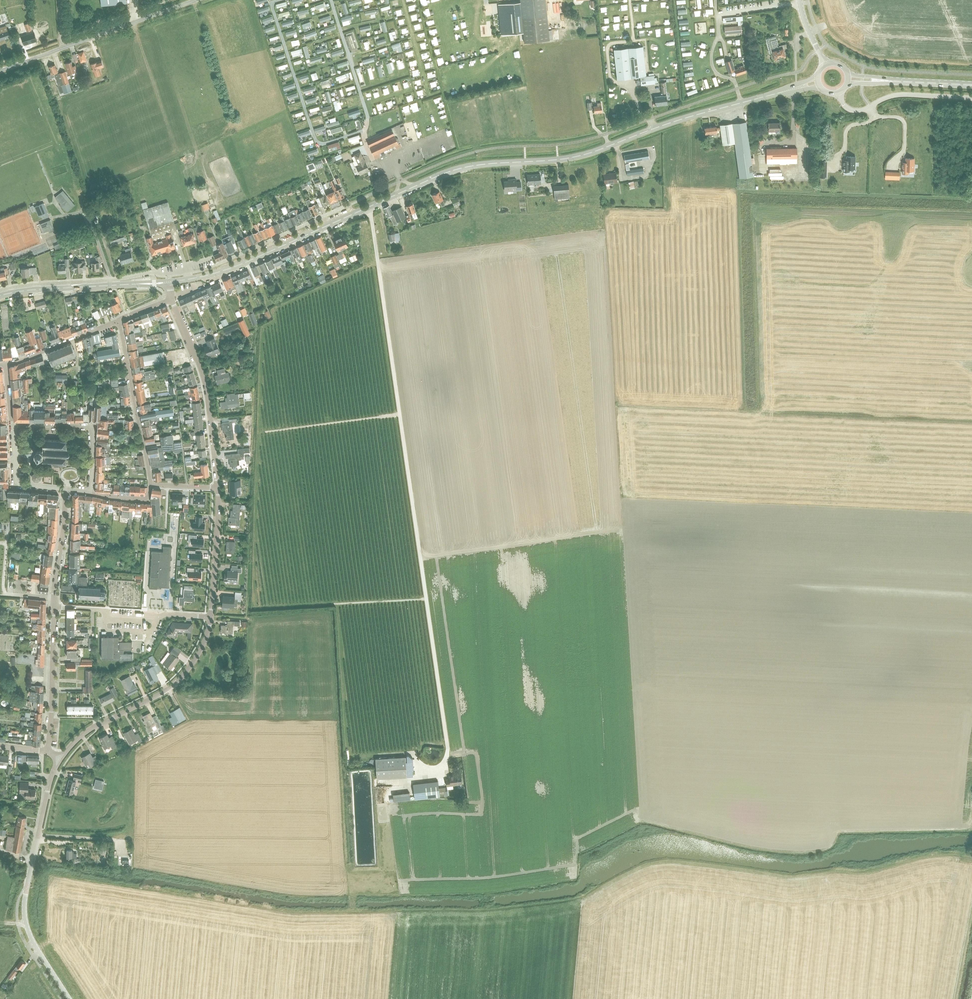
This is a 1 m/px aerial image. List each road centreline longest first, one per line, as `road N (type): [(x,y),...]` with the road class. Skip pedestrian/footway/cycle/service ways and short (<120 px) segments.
road 1 (secondary): [(167,282),(252,261),(453,171),(580,156),(818,82)]
road 2 (residential): [(59,762),(89,731),(182,677),(211,617)]
road 3 (unclassified): [(0,71),(196,0)]
road 4 (residential): [(217,487),(204,381),(172,299)]
road 5 (track): [(426,598),(254,607)]
road 6 (residential): [(151,485),(119,320)]
road 7 (secondary): [(0,296),(167,282)]
road 8 (residential): [(211,617),(111,619),(94,608),(54,606)]
road 9 (residential): [(49,751),(54,606)]
road 10 (track): [(399,414),(258,432)]
road 11 (residential): [(15,426),(91,427),(91,492)]
road 12 (residential): [(27,889),(59,762)]
road 13 (residential): [(211,617),(217,487)]
road 14 (secondary): [(971,85),(849,79)]
road 15 (residential): [(6,364),(119,320)]
road 16 (unclassified): [(69,998),(26,926),(27,889)]

